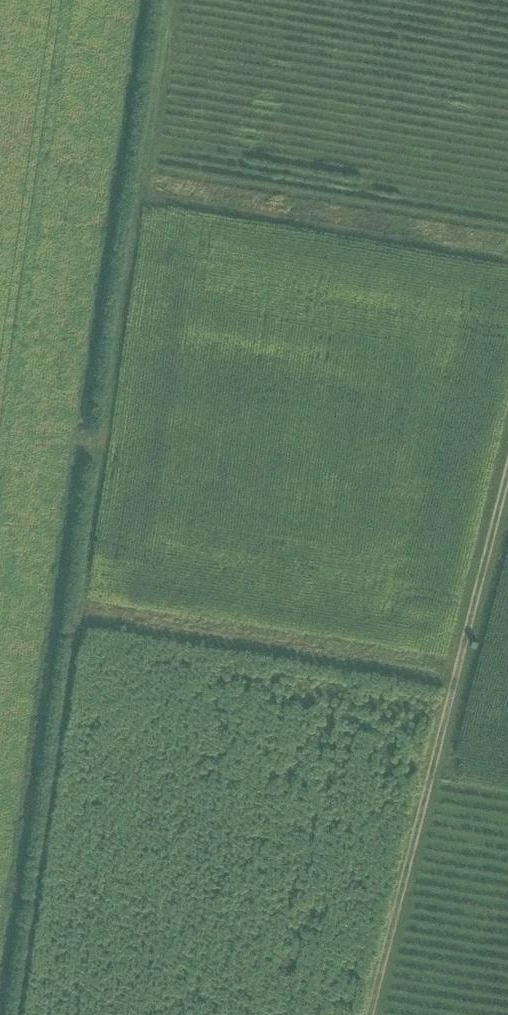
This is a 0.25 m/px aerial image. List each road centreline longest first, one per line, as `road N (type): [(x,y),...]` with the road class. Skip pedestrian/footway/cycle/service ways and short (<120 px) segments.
road 1 (track): [(507,463),(369,1014)]

